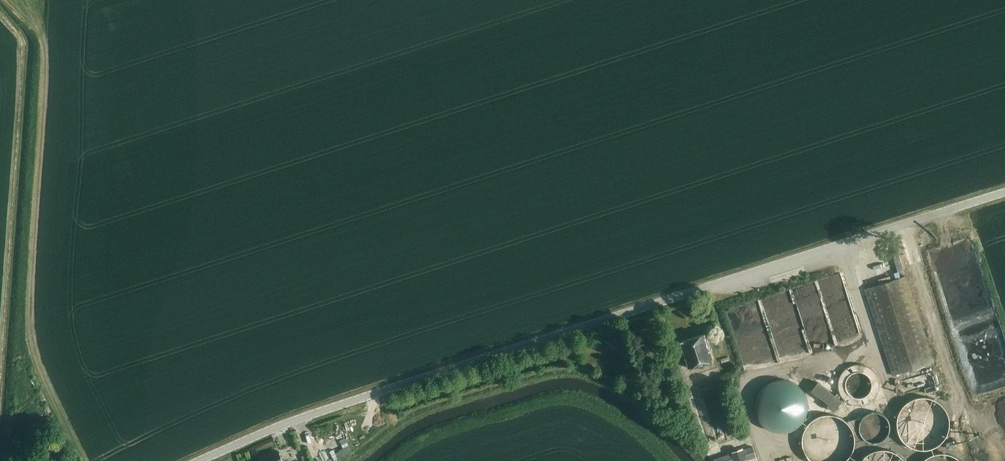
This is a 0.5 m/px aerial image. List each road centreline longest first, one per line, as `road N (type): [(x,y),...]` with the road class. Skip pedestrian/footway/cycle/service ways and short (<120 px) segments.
road 1 (unclassified): [(200,460),(298,420),(1004,192)]

